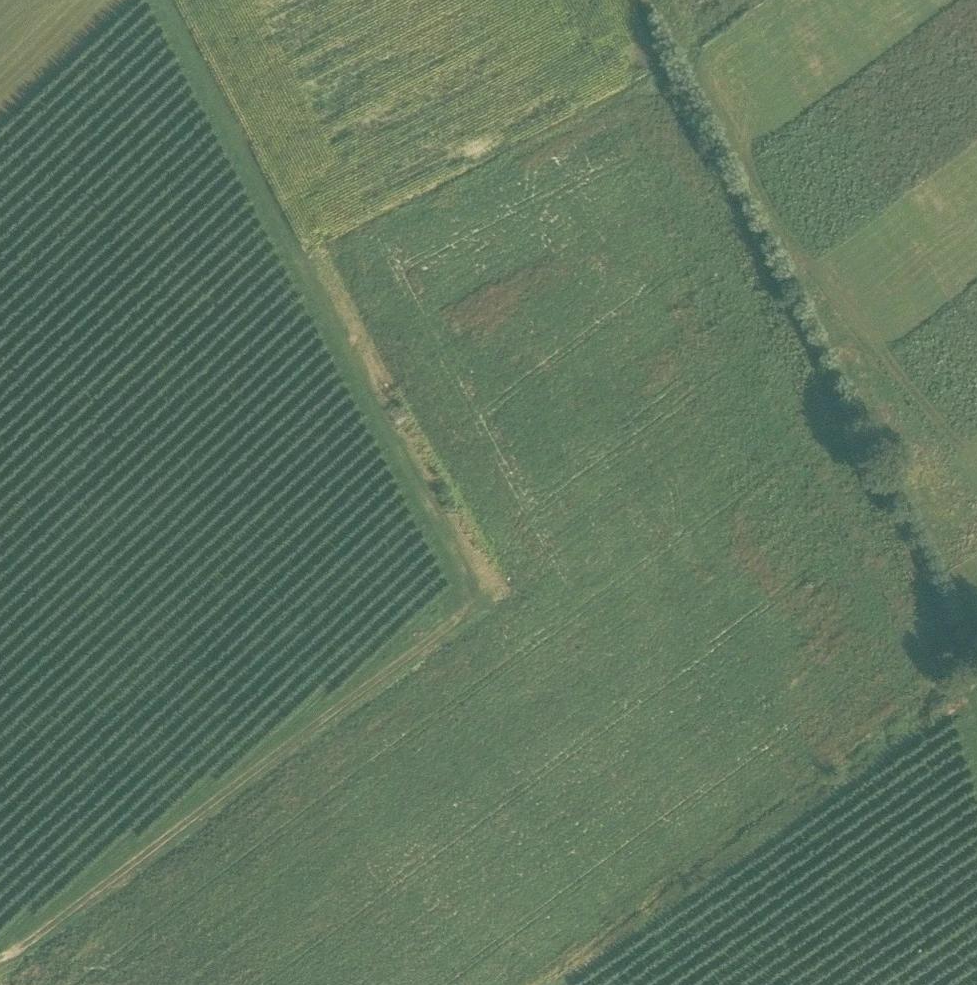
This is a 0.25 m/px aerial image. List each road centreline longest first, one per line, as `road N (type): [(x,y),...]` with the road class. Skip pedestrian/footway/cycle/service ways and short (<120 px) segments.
road 1 (track): [(0,957),(79,907),(460,618),(467,580),(163,0)]

